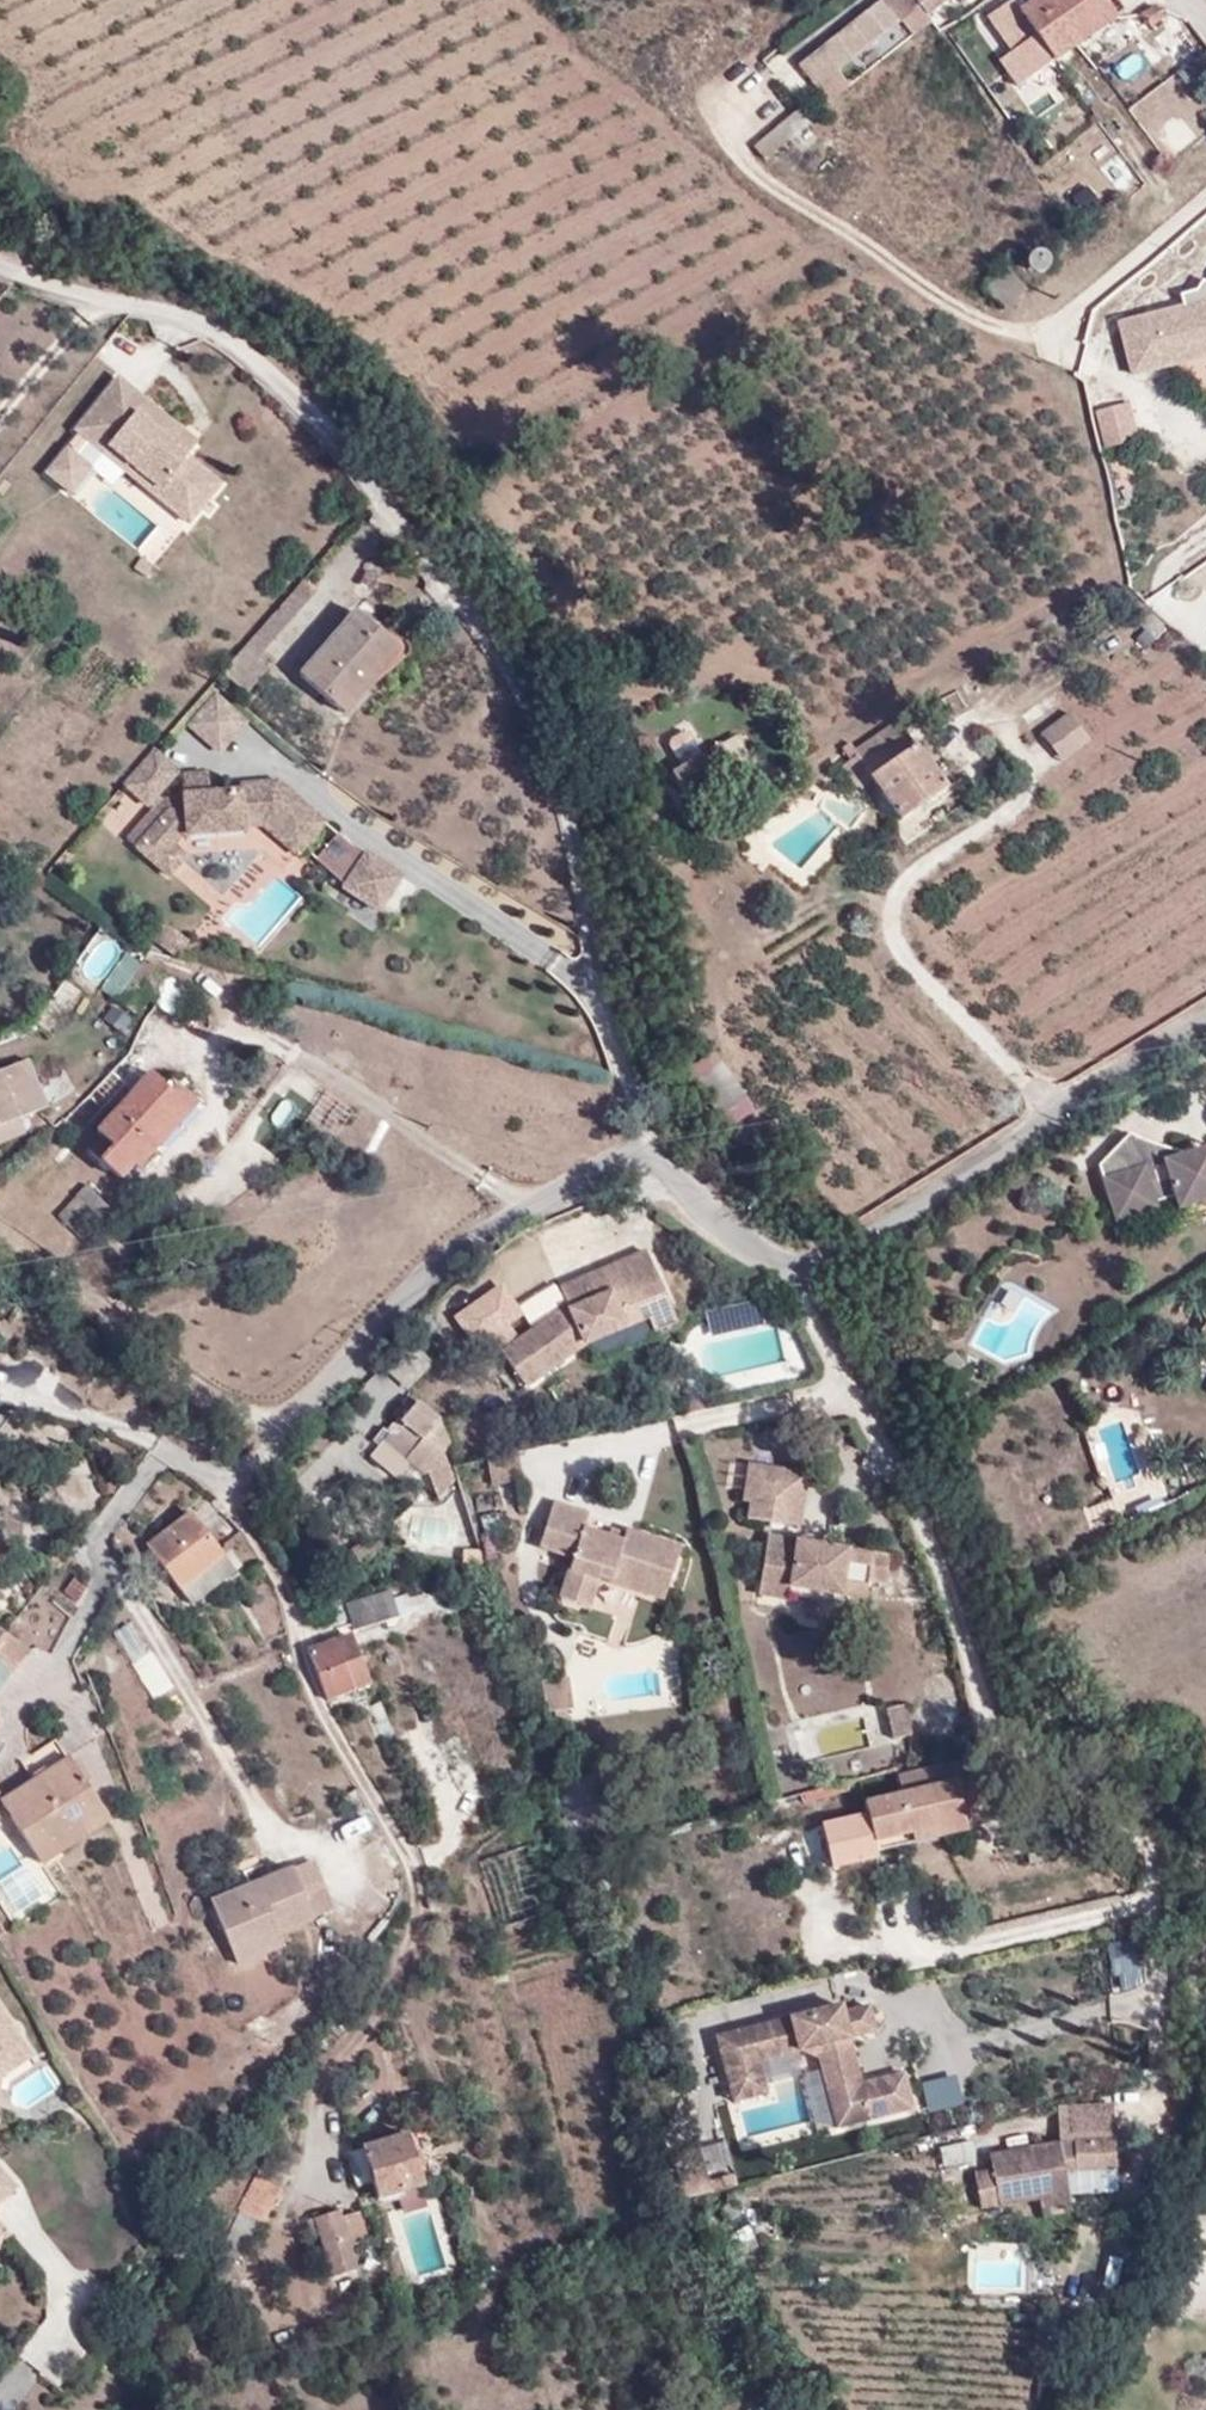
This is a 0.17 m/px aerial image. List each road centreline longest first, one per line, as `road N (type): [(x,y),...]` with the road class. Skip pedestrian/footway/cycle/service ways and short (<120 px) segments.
road 1 (residential): [(657,1148),(596,989),(576,833),(524,694),(415,510),(269,368),(214,331),(0,262)]
road 2 (residential): [(230,1484),(291,1596),(303,1681),(414,1874),(393,1971)]
road 3 (residential): [(530,1206),(459,1250),(230,1484)]
road 4 (residential): [(1055,1107),(941,993),(899,936),(899,895),(919,868),(996,819)]
road 5 (residential): [(1055,1107),(799,1272)]
road 6 (residential): [(848,1389),(934,1539),(969,1648)]
road 7 (residential): [(530,1206),(313,1063)]
road 8 (residential): [(848,1389),(597,1445)]
road 9 (residential): [(171,1451),(95,1534),(105,1575),(57,1660)]
road 10 (residential): [(1205,210),(1047,355)]
road 11 (residential): [(799,1272),(750,1253),(706,1213),(657,1148)]
road 12 (residential): [(171,1451),(93,1416),(0,1399)]
road 13 (residential): [(1205,1023),(1055,1107)]
road 14 (residential): [(657,1148),(530,1206)]
road 15 (residential): [(799,1272),(848,1389)]

